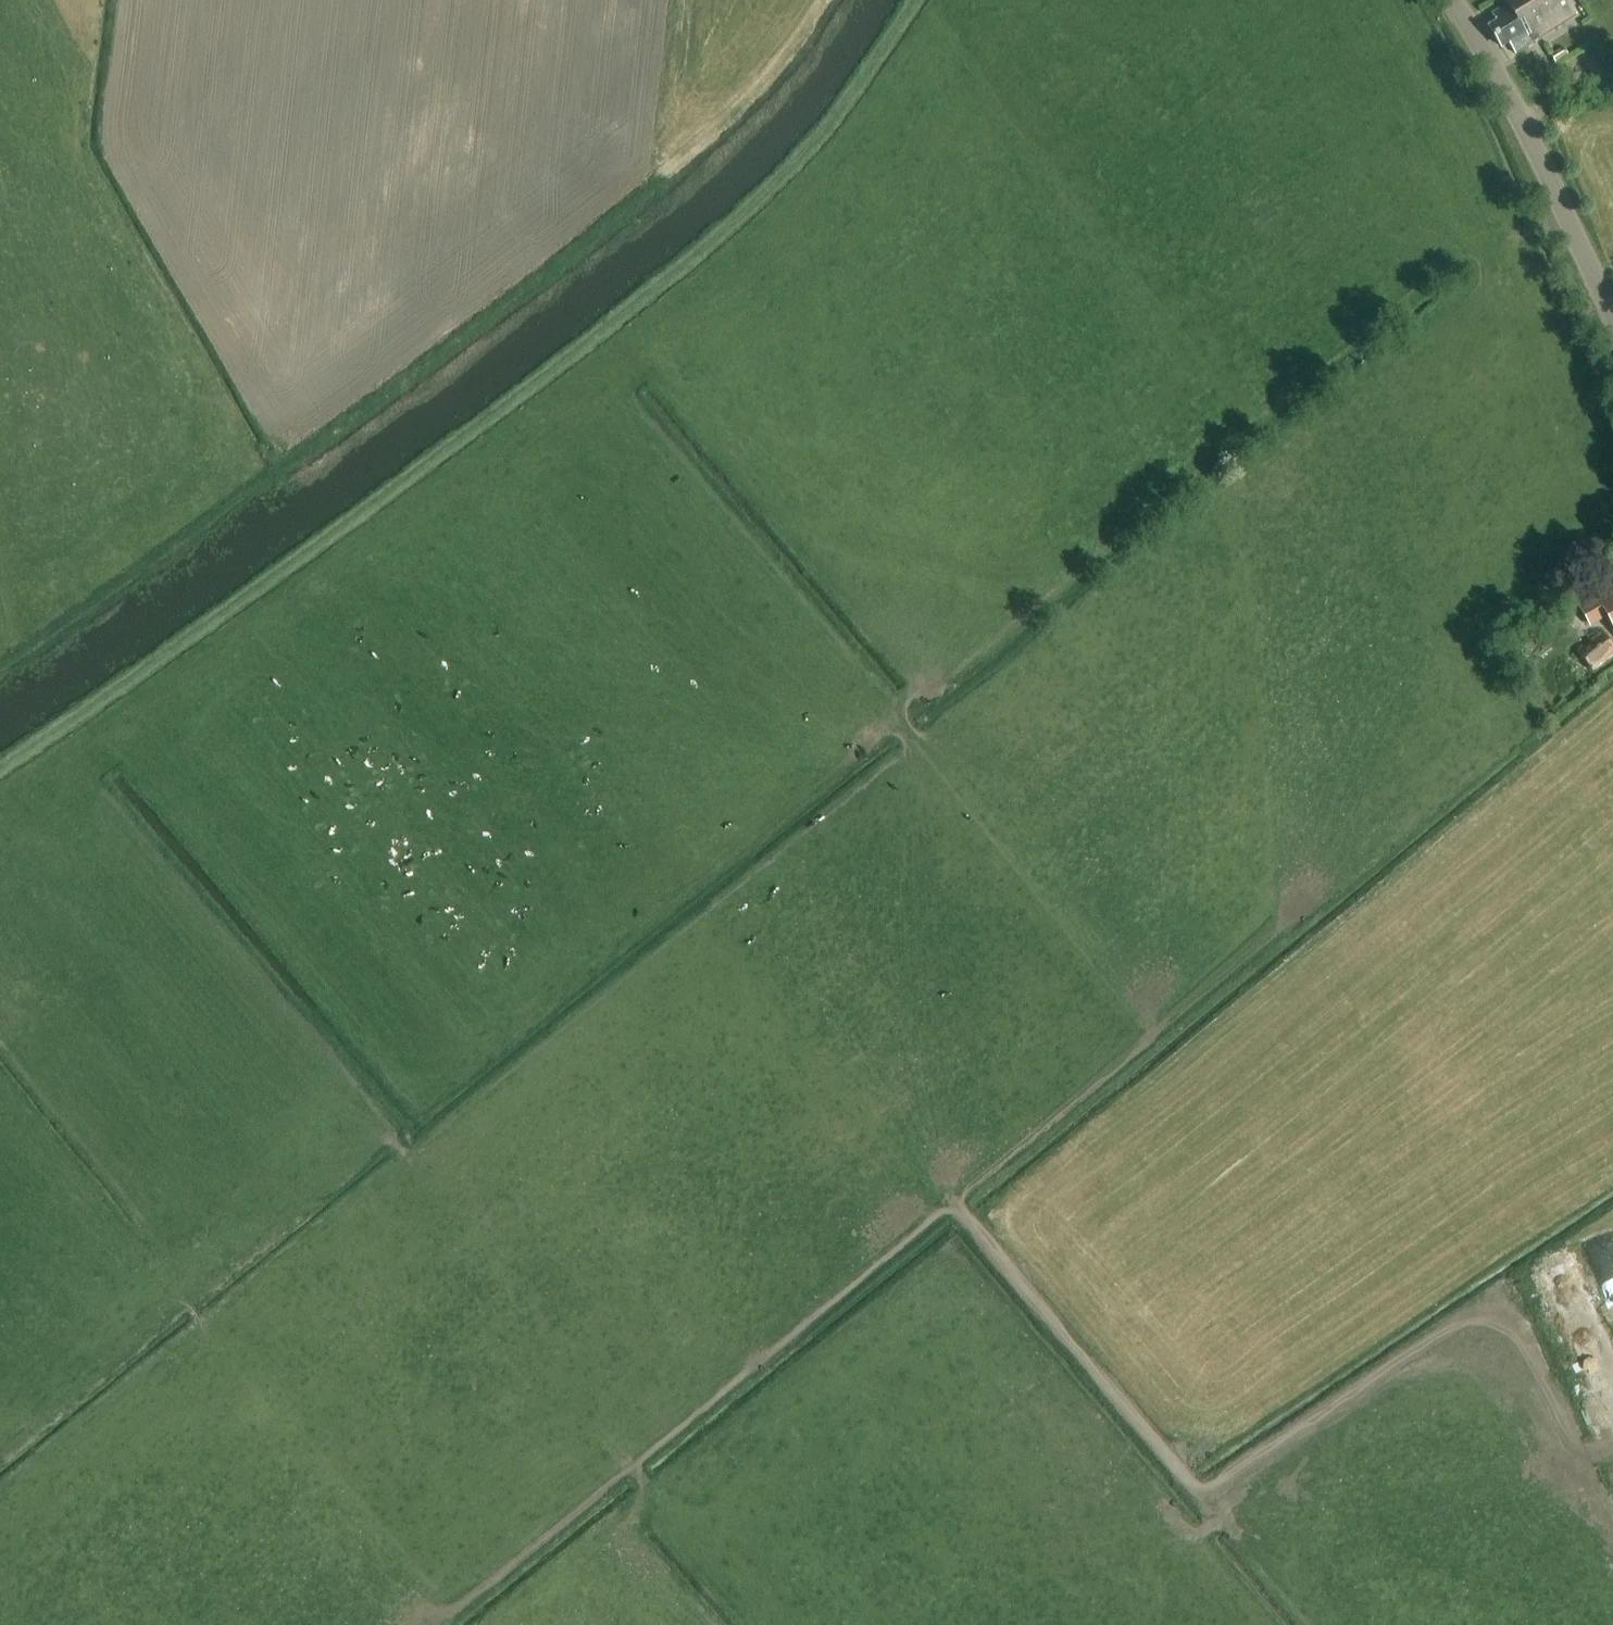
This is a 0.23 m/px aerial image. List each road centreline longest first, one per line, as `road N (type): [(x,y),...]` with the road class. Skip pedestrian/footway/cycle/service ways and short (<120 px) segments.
road 1 (track): [(0,766),(622,320),(799,158),(920,0)]
road 2 (tertiary): [(1612,326),(1535,148),(1451,0)]

